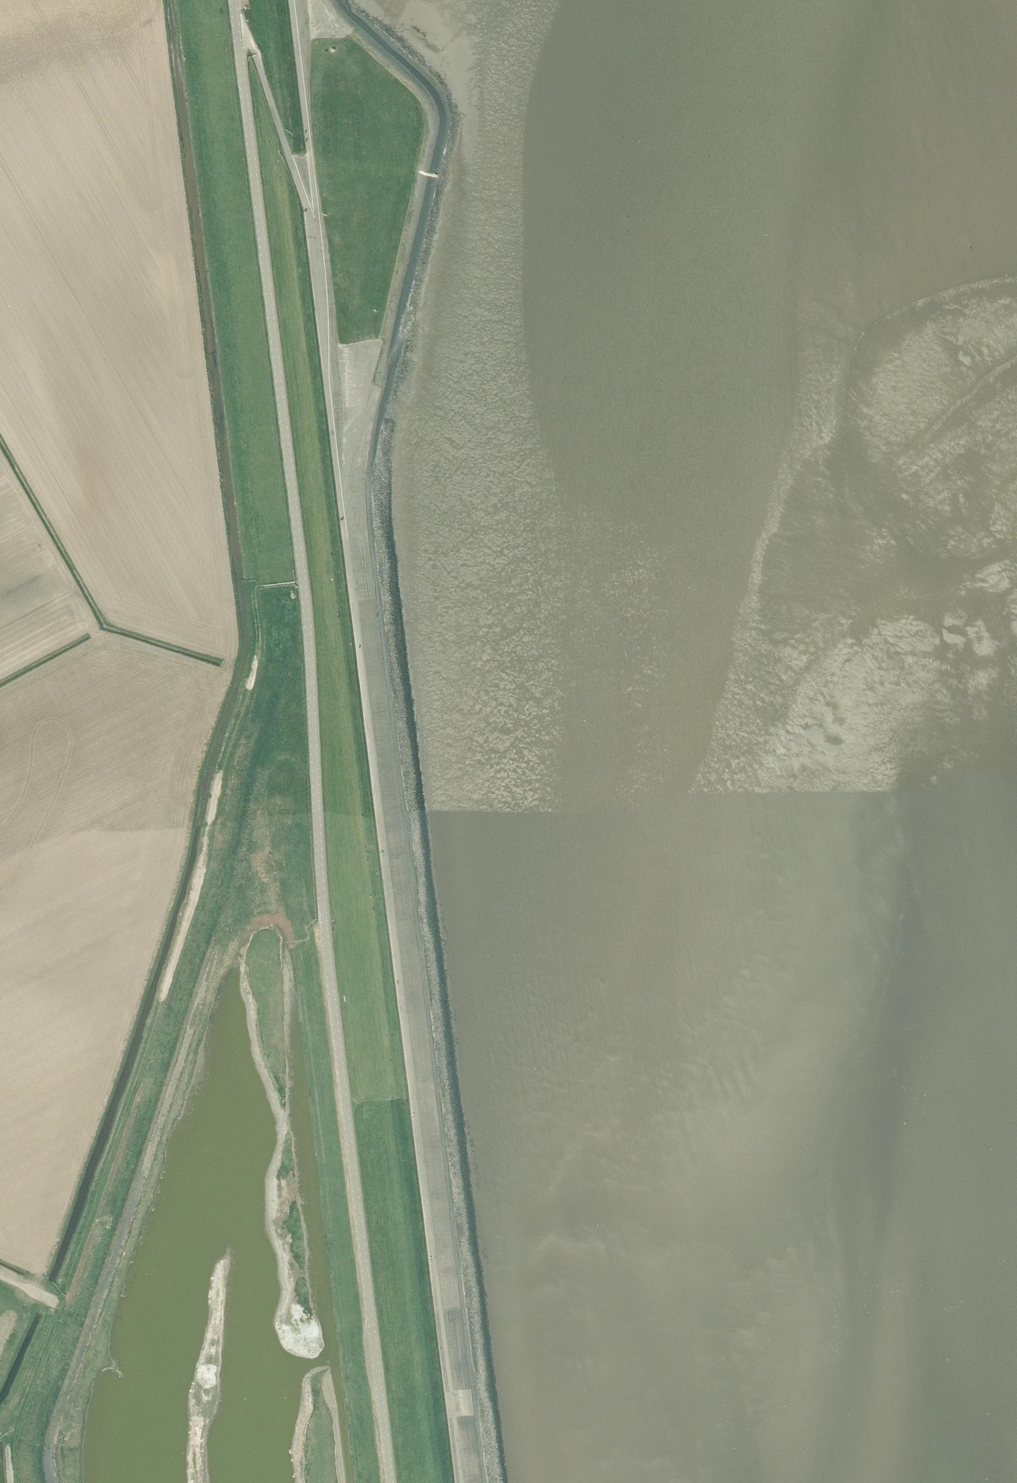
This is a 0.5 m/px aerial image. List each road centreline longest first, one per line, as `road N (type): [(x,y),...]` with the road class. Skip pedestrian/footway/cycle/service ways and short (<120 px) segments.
road 1 (tertiary): [(390,1482),(325,931),(306,608),(234,0)]

